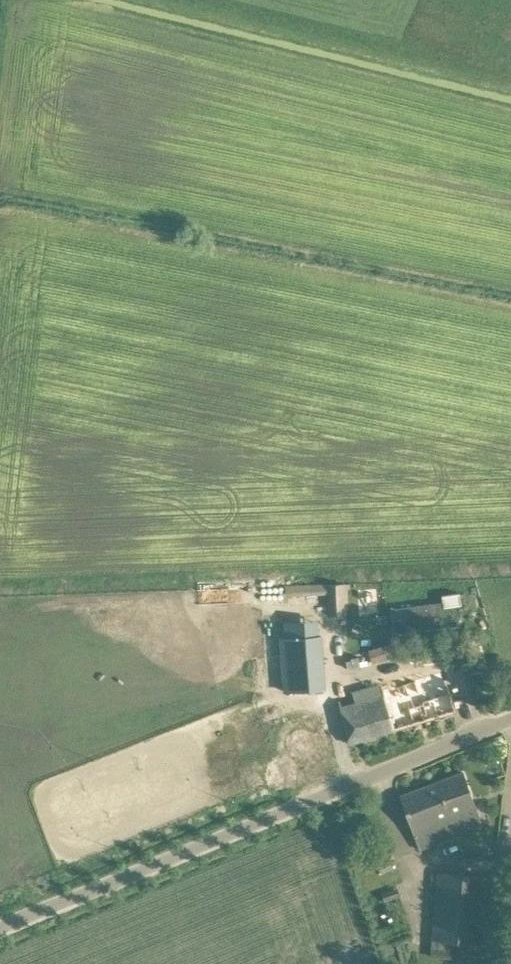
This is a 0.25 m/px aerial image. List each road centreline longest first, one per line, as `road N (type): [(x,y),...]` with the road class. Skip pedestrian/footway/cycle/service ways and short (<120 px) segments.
road 1 (unclassified): [(0,936),(510,721)]

